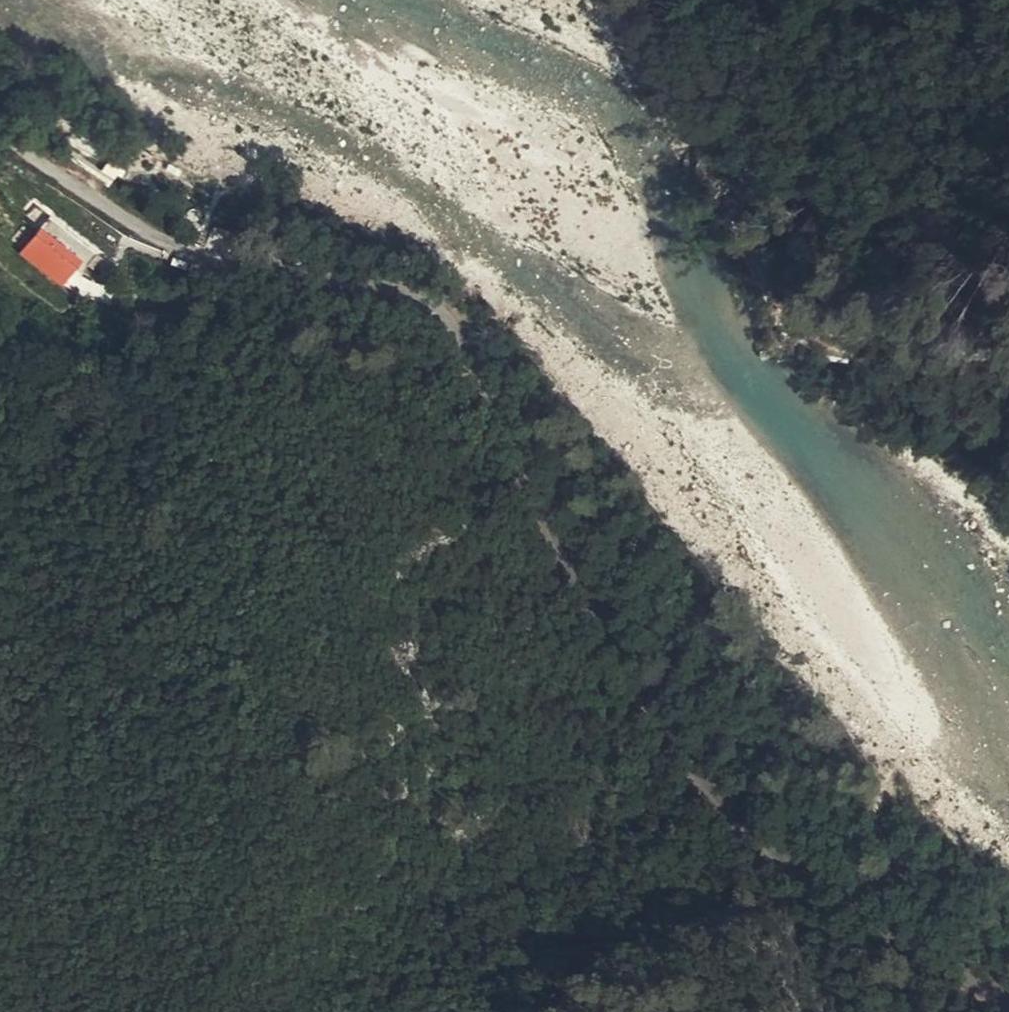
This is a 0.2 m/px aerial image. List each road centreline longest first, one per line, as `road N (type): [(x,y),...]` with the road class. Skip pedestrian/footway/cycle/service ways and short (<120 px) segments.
road 1 (unclassified): [(0,137),(177,246),(304,276),(386,282),(443,304),(468,340),(543,530),(707,795),(885,939),(1008,997)]
road 2 (track): [(1008,416),(860,362),(792,323),(734,230),(704,158),(653,107),(426,0)]

